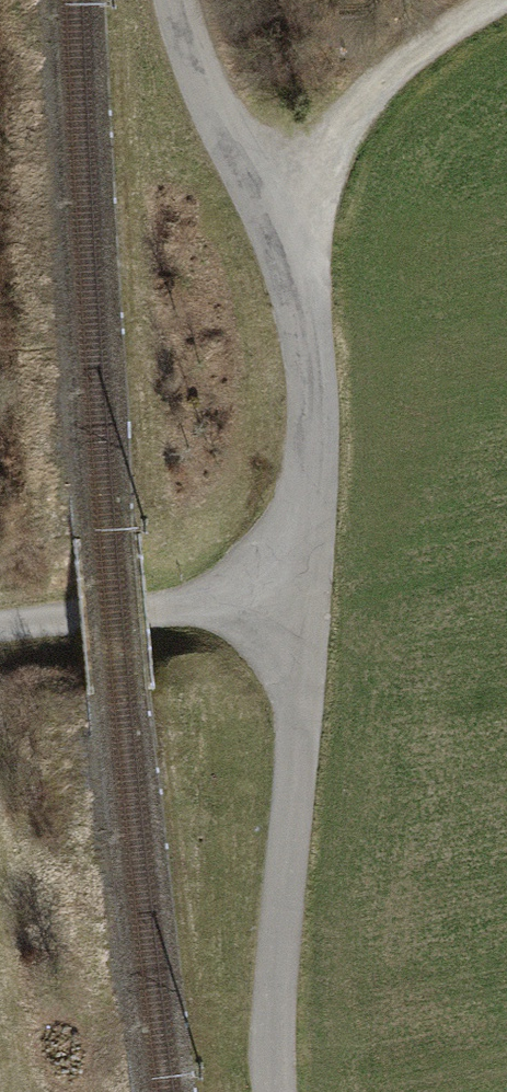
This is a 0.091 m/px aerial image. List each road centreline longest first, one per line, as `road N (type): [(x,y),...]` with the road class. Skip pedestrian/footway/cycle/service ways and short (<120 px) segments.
road 1 (track): [(313,581),(313,405),(304,322),(269,211),(200,82),(174,0)]
road 2 (track): [(278,1091),(276,996),(313,581)]
road 3 (track): [(0,625),(313,581)]
road 4 (track): [(269,211),(401,68),(499,0)]

